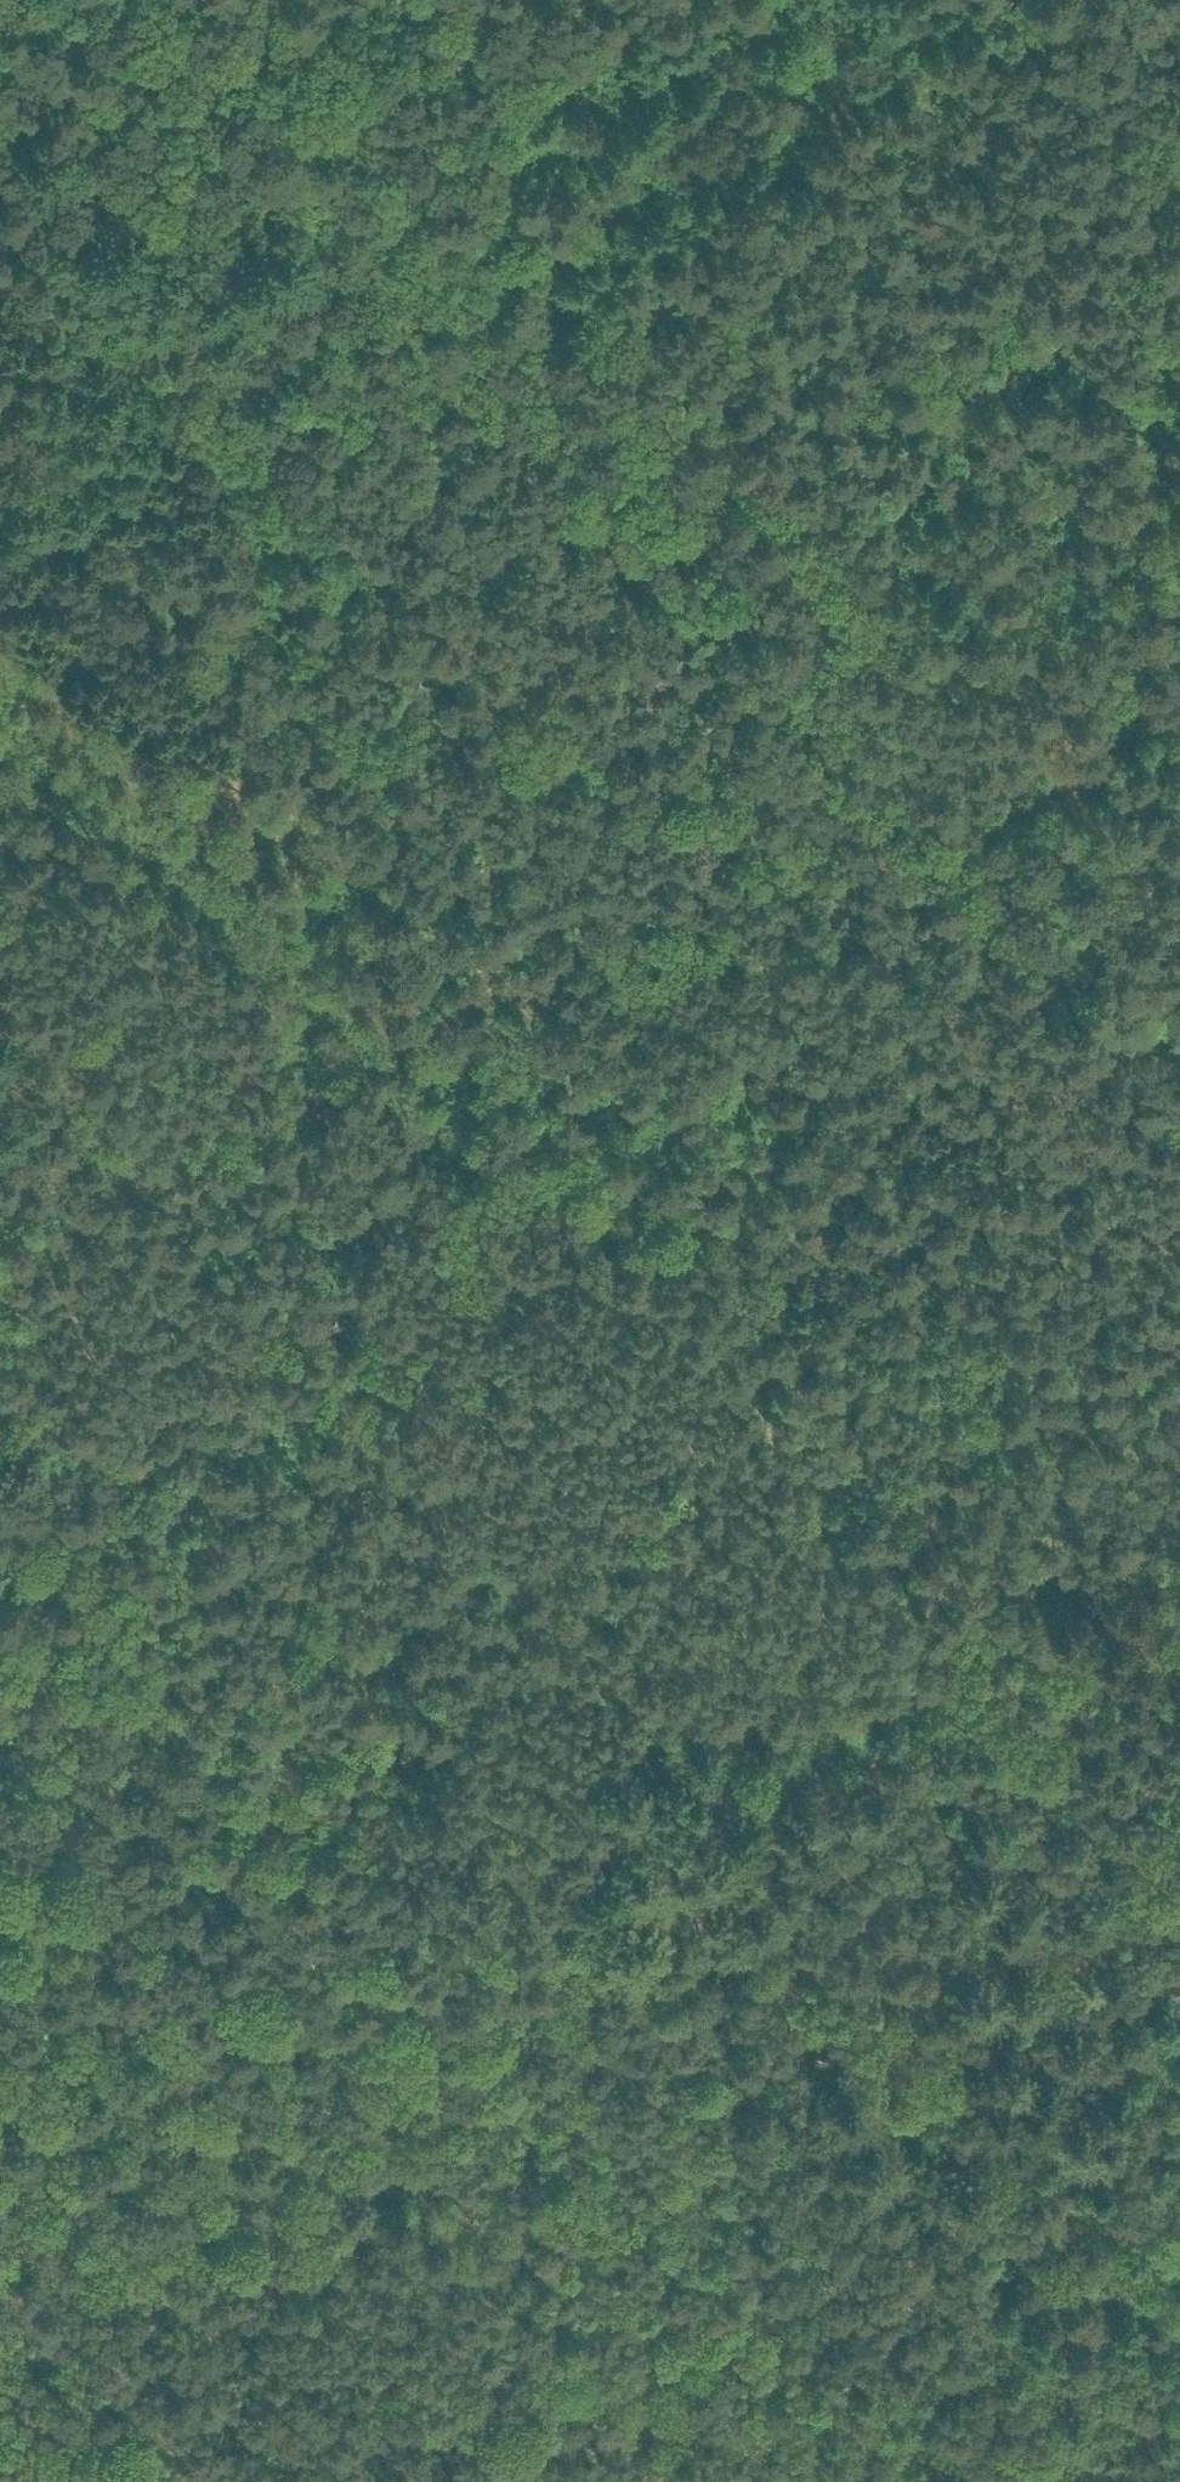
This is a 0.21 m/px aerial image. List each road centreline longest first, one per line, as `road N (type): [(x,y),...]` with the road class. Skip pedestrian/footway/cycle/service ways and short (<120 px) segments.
road 1 (track): [(0,2297),(138,2409),(183,2481)]

